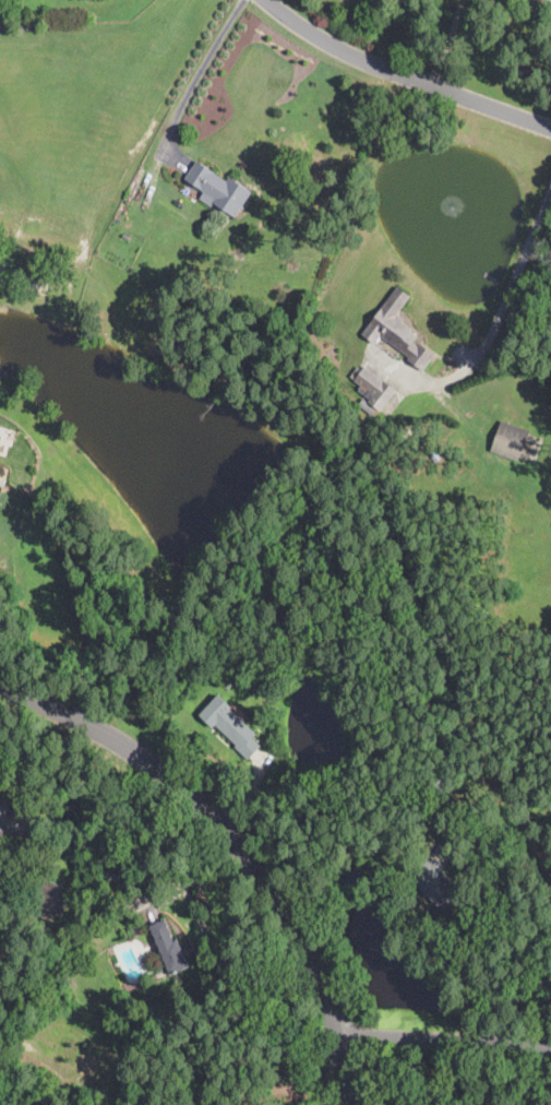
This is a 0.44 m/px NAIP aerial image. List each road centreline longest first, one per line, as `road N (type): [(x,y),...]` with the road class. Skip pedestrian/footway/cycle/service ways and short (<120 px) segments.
road 1 (residential): [(350,1104),(316,974),(291,920),(228,829),(119,744),(70,715),(0,692)]
road 2 (residential): [(550,130),(360,57),(271,0)]
road 3 (residential): [(337,1035),(550,1045)]

